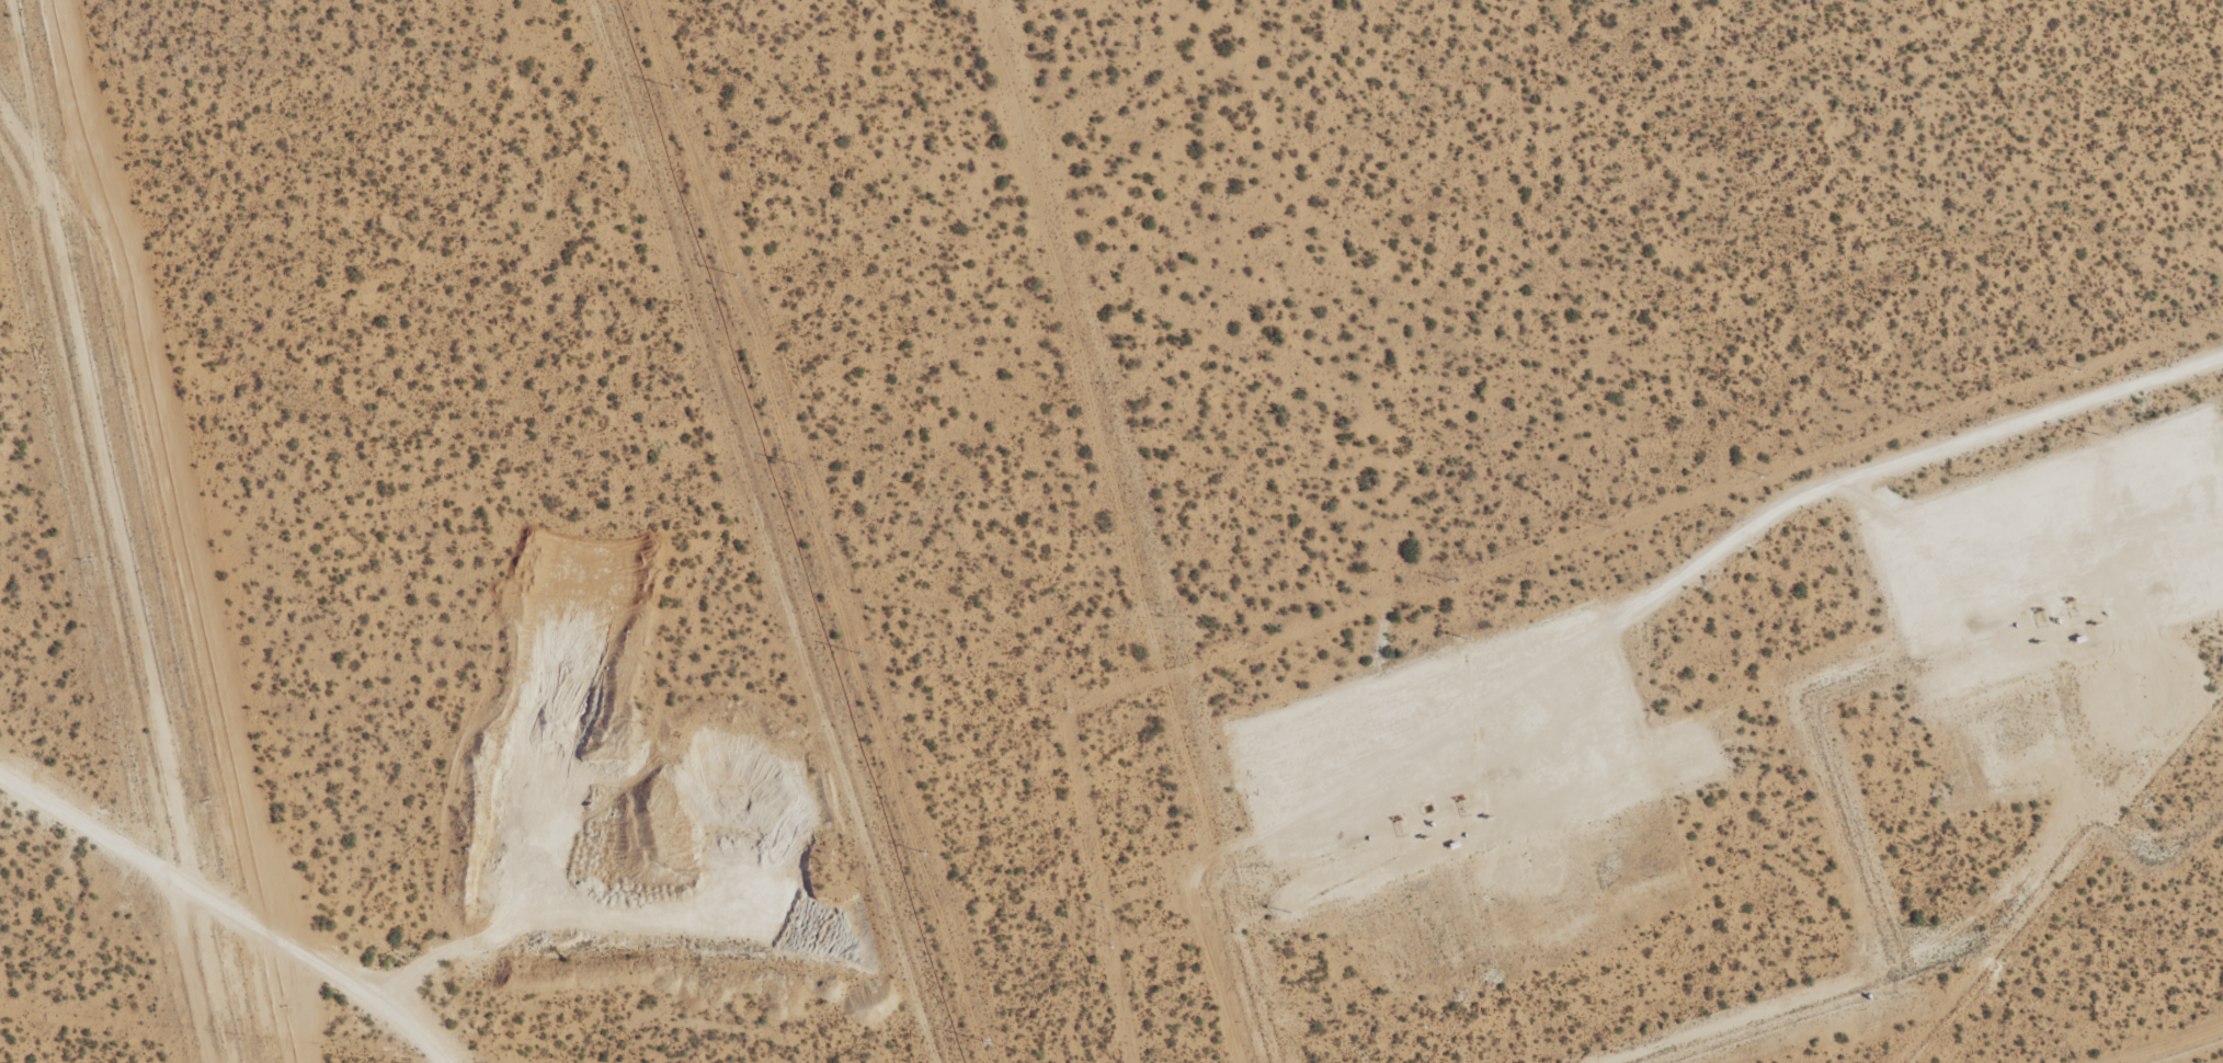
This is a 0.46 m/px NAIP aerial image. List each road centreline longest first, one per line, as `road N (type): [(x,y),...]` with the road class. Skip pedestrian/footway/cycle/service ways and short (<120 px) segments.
road 1 (track): [(0,771),(363,984),(450,1062)]

